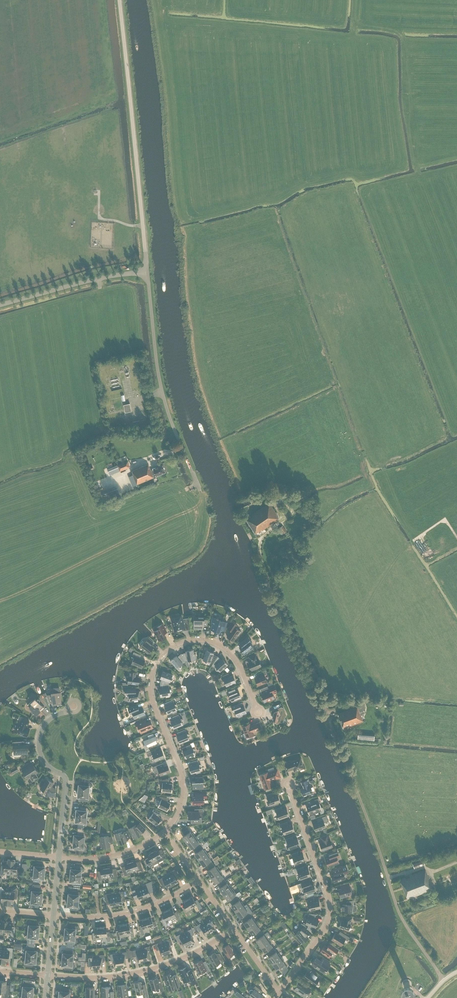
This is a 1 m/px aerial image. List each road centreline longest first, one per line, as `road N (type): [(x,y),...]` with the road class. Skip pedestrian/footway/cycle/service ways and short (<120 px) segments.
road 1 (residential): [(165,832),(183,788),(149,693),(156,664),(180,643),(212,643),(238,664),(258,708)]
road 2 (unclassified): [(147,270),(119,0)]
road 3 (unclassified): [(201,491),(163,396),(147,270)]
road 4 (residential): [(280,993),(329,910),(289,792)]
road 5 (residential): [(47,975),(128,976),(181,960),(234,928)]
road 6 (residential): [(59,857),(66,781),(43,760),(39,738),(48,720),(68,710)]
road 7 (residential): [(53,916),(139,912),(199,880)]
road 8 (unclassified): [(0,305),(147,270)]

